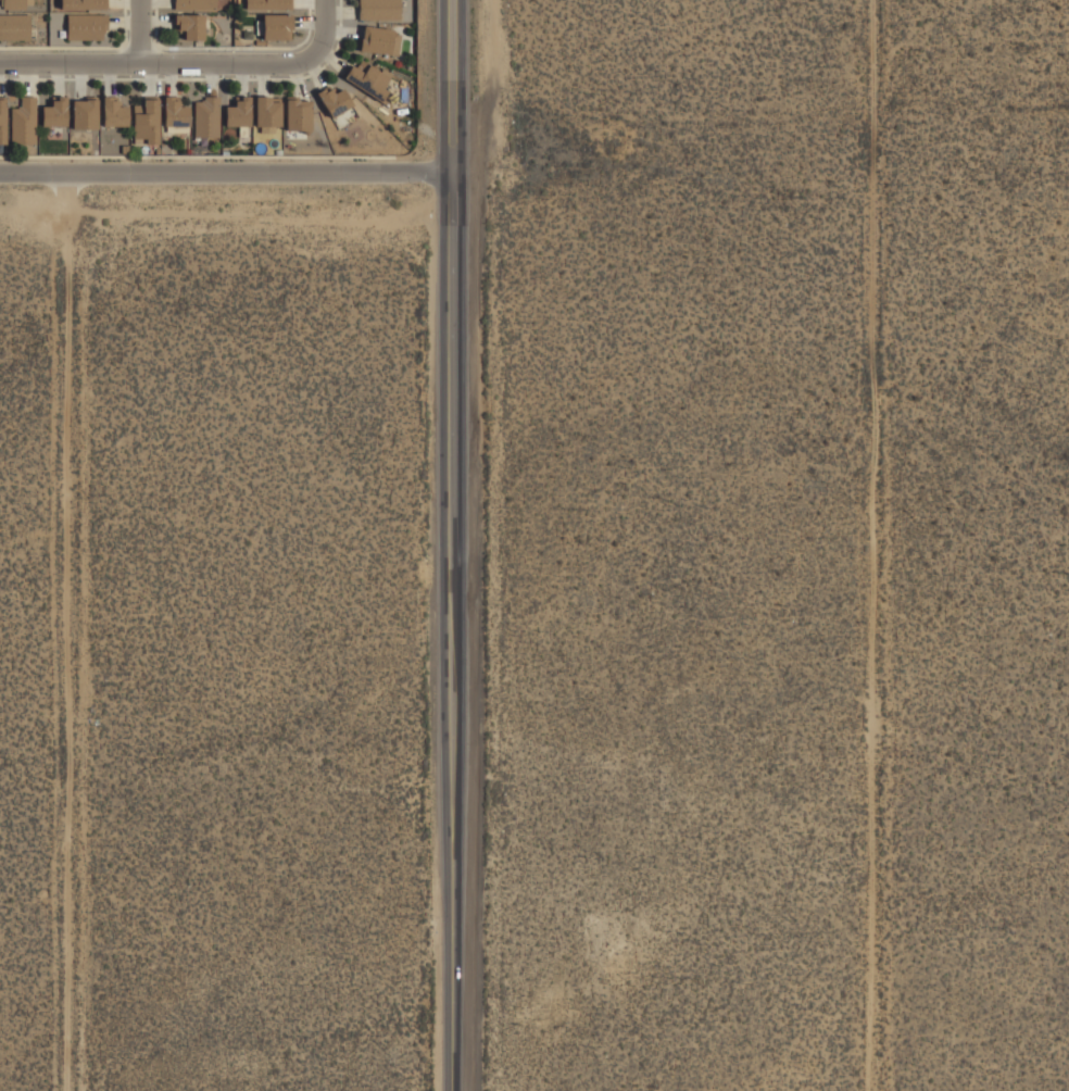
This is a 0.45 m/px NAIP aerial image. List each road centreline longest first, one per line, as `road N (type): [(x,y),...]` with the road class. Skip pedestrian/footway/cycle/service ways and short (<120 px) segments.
road 1 (primary): [(452,1090),(452,0)]
road 2 (residential): [(0,177),(452,178)]
road 3 (residential): [(325,0),(325,33),(310,67),(0,69)]

